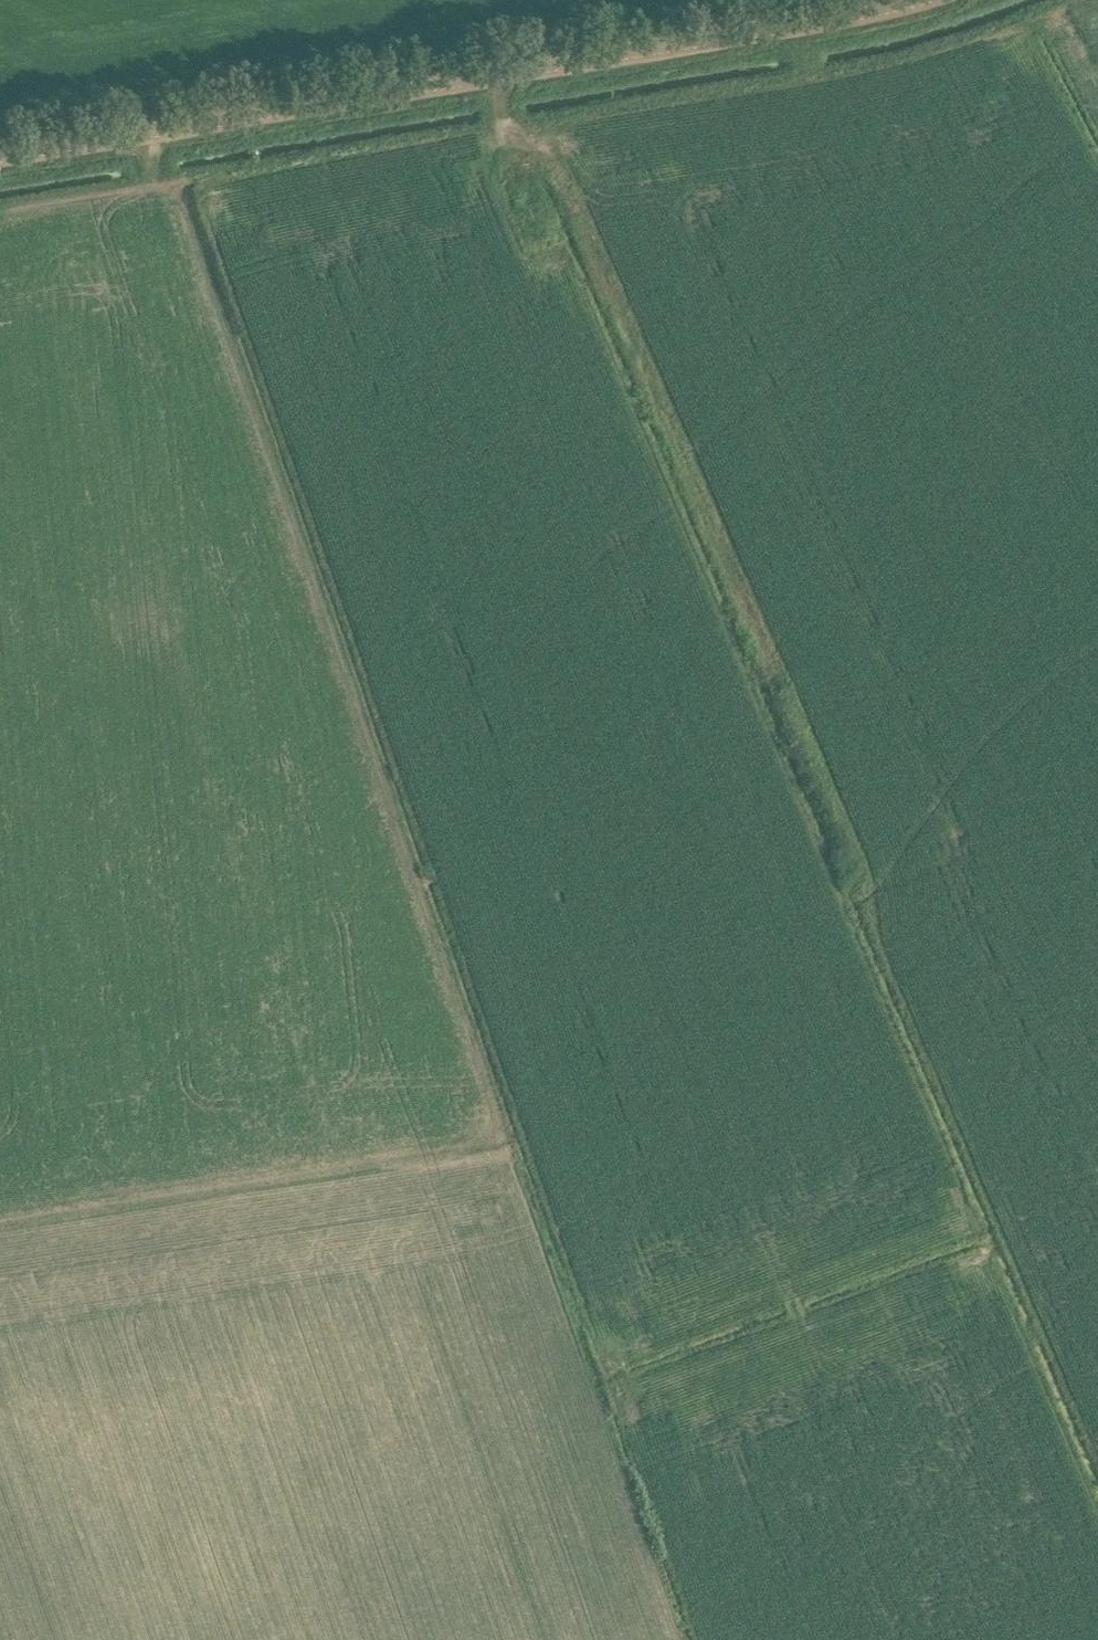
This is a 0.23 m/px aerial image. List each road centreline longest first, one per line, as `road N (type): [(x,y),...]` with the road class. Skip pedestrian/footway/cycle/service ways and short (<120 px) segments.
road 1 (tertiary): [(0,158),(912,0)]
road 2 (track): [(499,72),(508,129),(543,144),(573,204),(790,714)]

